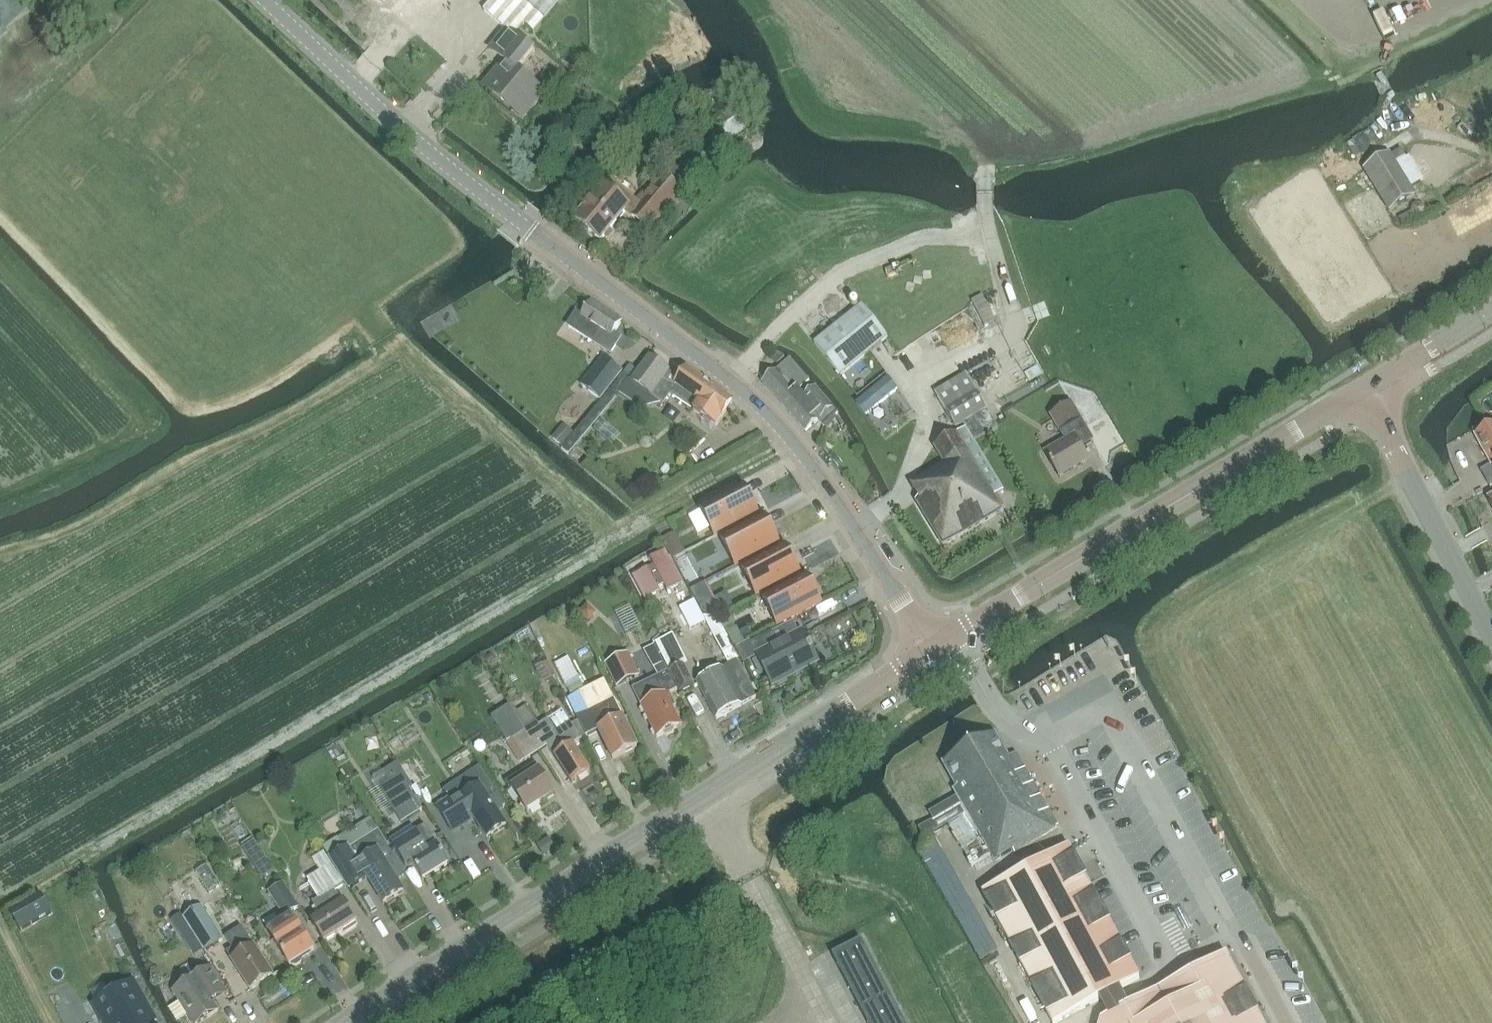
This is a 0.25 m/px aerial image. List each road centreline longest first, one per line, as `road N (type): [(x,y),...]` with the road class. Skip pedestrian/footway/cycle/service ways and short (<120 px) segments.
road 1 (tertiary): [(936,647),(759,403),(472,192),(267,0)]
road 2 (track): [(0,905),(617,535)]
road 3 (tertiary): [(351,1022),(936,647)]
road 4 (track): [(989,161),(1093,144),(1319,74),(1487,0)]
road 5 (tertiary): [(936,647),(1361,390)]
road 6 (track): [(395,346),(617,535),(788,440)]
road 7 (track): [(866,542),(921,439),(918,381),(1014,333),(988,214),(989,161)]
road 8 (track): [(395,346),(312,401),(45,547),(0,558)]
road 9 (track): [(989,161),(959,140),(820,123),(755,0)]
road 10 (tertiary): [(1491,639),(1361,390)]
road 11 (tertiary): [(1361,390),(1491,311)]
road 12 (track): [(54,1022),(0,912)]

